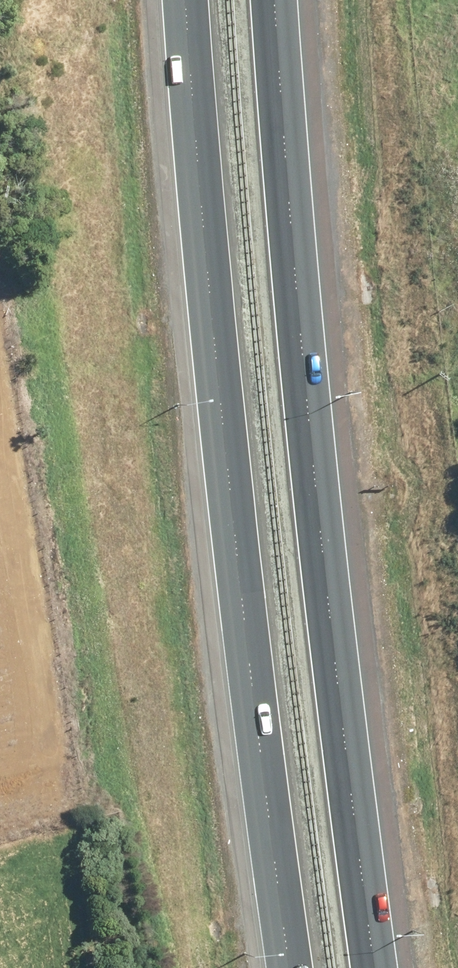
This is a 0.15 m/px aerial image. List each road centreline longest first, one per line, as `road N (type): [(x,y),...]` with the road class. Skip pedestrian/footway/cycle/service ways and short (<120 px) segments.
road 1 (motorway): [(290,967),(246,627),(188,0)]
road 2 (motorway): [(275,0),(303,353),(374,967)]

